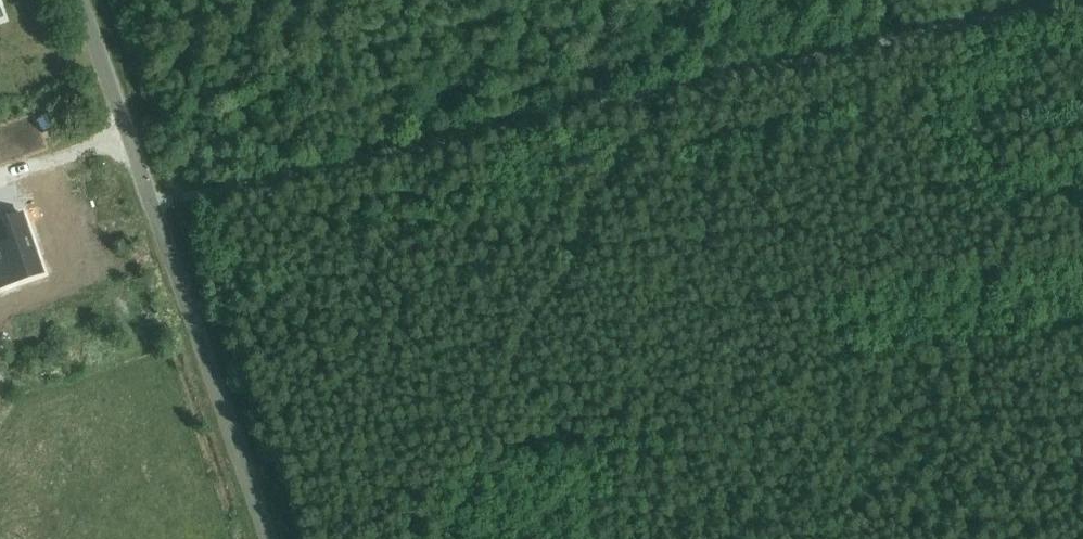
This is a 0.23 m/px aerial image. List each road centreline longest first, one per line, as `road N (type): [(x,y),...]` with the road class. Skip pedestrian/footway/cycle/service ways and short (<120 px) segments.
road 1 (unclassified): [(268,538),(81,0)]

